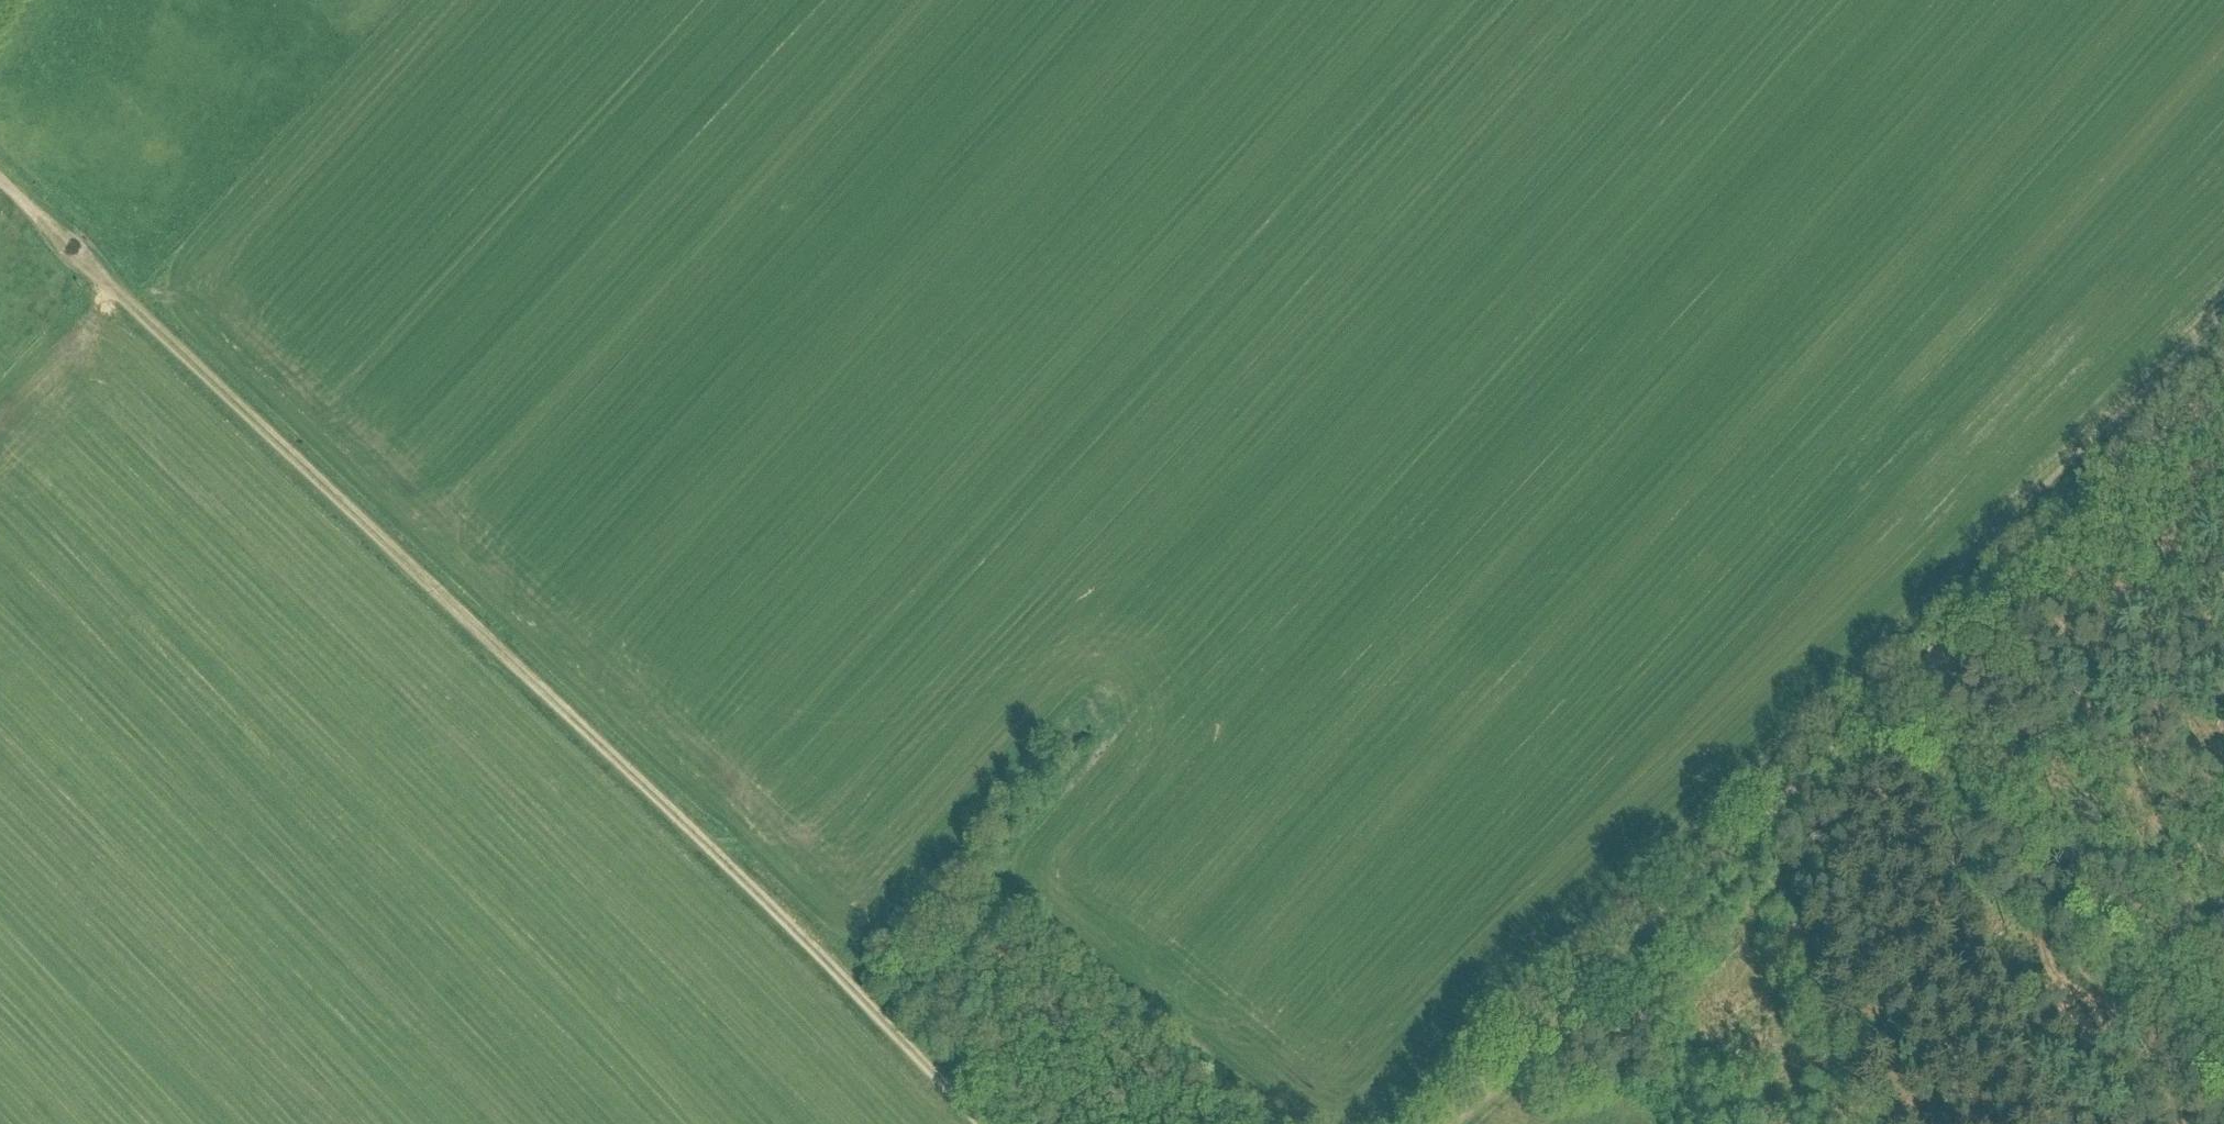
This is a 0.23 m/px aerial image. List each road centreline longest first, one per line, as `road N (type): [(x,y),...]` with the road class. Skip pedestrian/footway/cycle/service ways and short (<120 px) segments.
road 1 (track): [(984,1123),(740,876),(0,178)]
road 2 (track): [(1442,1123),(2223,387)]

